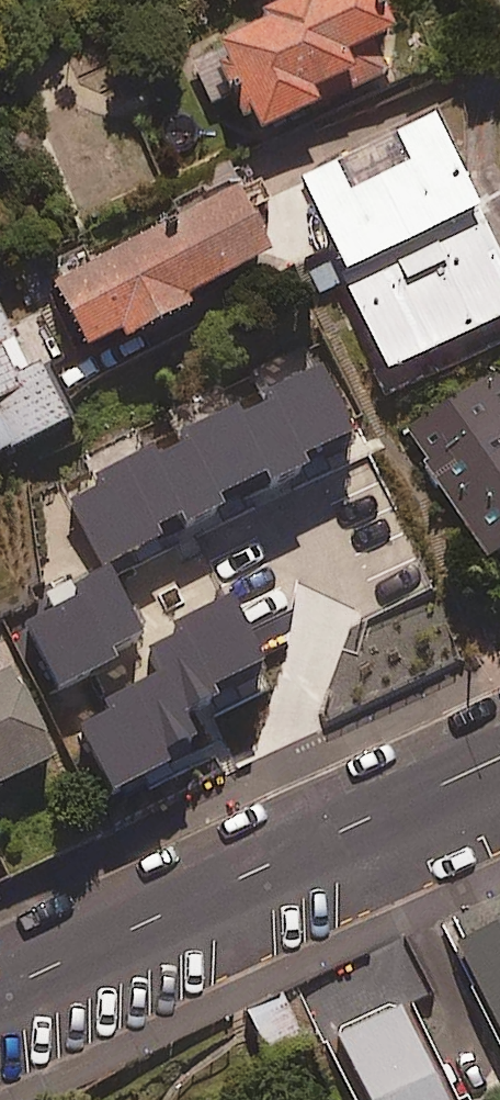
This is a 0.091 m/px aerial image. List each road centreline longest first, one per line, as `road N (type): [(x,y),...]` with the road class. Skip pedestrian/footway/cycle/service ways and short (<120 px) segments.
road 1 (tertiary): [(499,746),(0,984)]

